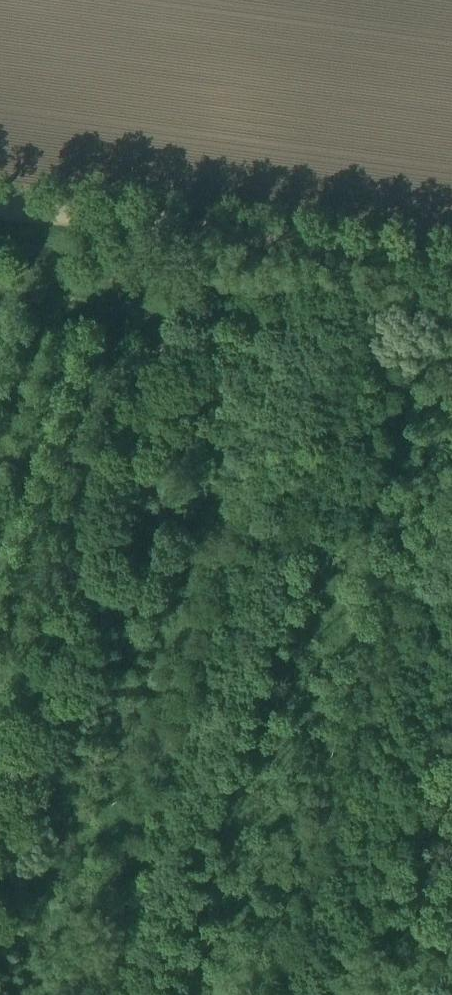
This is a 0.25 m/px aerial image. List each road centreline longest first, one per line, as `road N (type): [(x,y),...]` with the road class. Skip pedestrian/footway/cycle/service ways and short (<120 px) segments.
road 1 (track): [(193,228),(115,504),(0,852)]
road 2 (track): [(115,504),(159,513),(231,508),(451,587)]
road 3 (track): [(193,228),(451,263)]
road 4 (track): [(0,204),(193,228)]

